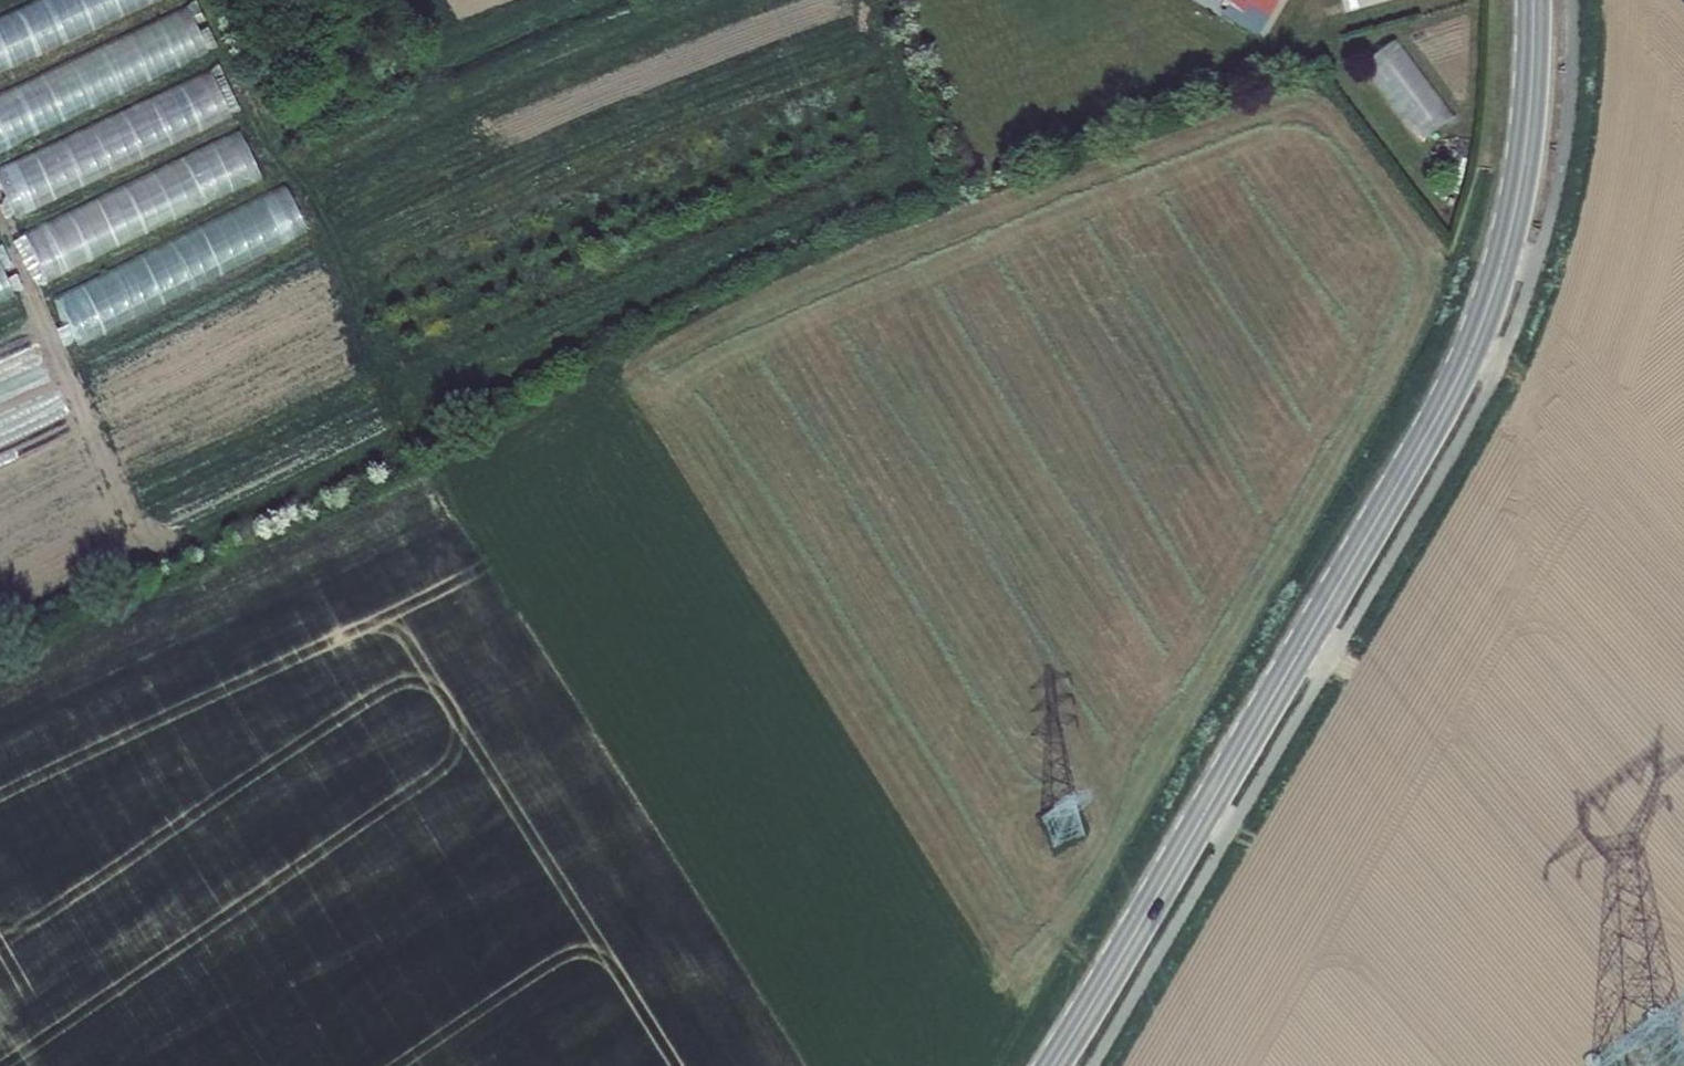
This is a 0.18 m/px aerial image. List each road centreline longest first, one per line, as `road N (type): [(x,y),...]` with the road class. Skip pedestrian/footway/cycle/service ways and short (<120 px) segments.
road 1 (tertiary): [(1051,1065),(1434,427),(1468,357),(1522,164),(1534,0)]

